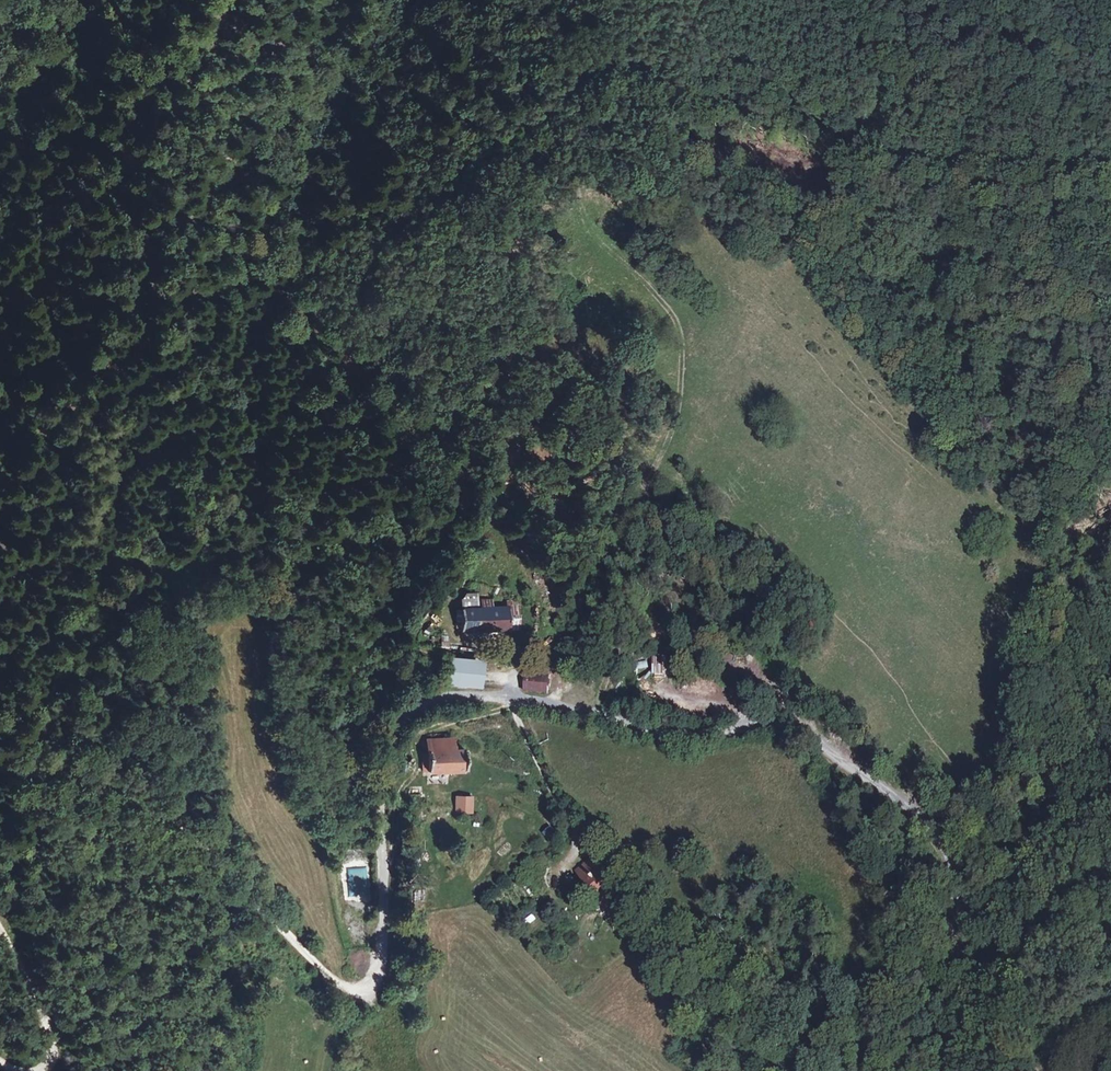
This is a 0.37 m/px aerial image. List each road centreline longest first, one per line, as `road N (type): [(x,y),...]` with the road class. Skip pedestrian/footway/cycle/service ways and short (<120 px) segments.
road 1 (unclassified): [(1033,949),(1008,972),(970,949),(960,925),(959,862),(940,824),(886,778),(797,727),(777,722),(694,737),(469,696),(427,698),(404,715),(389,745),(384,927)]
road 2 (track): [(384,927),(376,987),(347,989),(263,908),(160,826),(94,786),(0,765)]
road 3 (track): [(383,887),(397,864),(407,748),(424,729),(512,705),(523,634)]
road 4 (track): [(512,705),(572,830),(565,869)]
road 5 (track): [(0,928),(48,1030),(45,1066),(37,1070)]
road 6 (track): [(777,722),(686,703),(661,684)]

